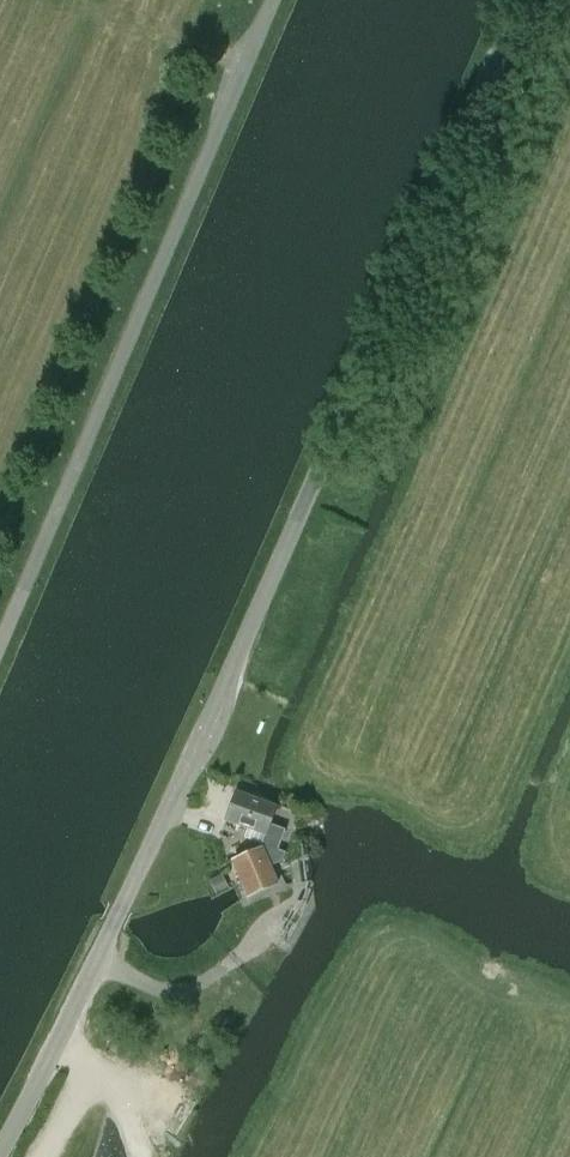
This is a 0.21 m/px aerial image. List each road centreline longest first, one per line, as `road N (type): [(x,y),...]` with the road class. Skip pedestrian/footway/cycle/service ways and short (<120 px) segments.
road 1 (unclassified): [(0,1144),(206,740),(533,0)]
road 2 (unclassified): [(0,643),(273,0)]

